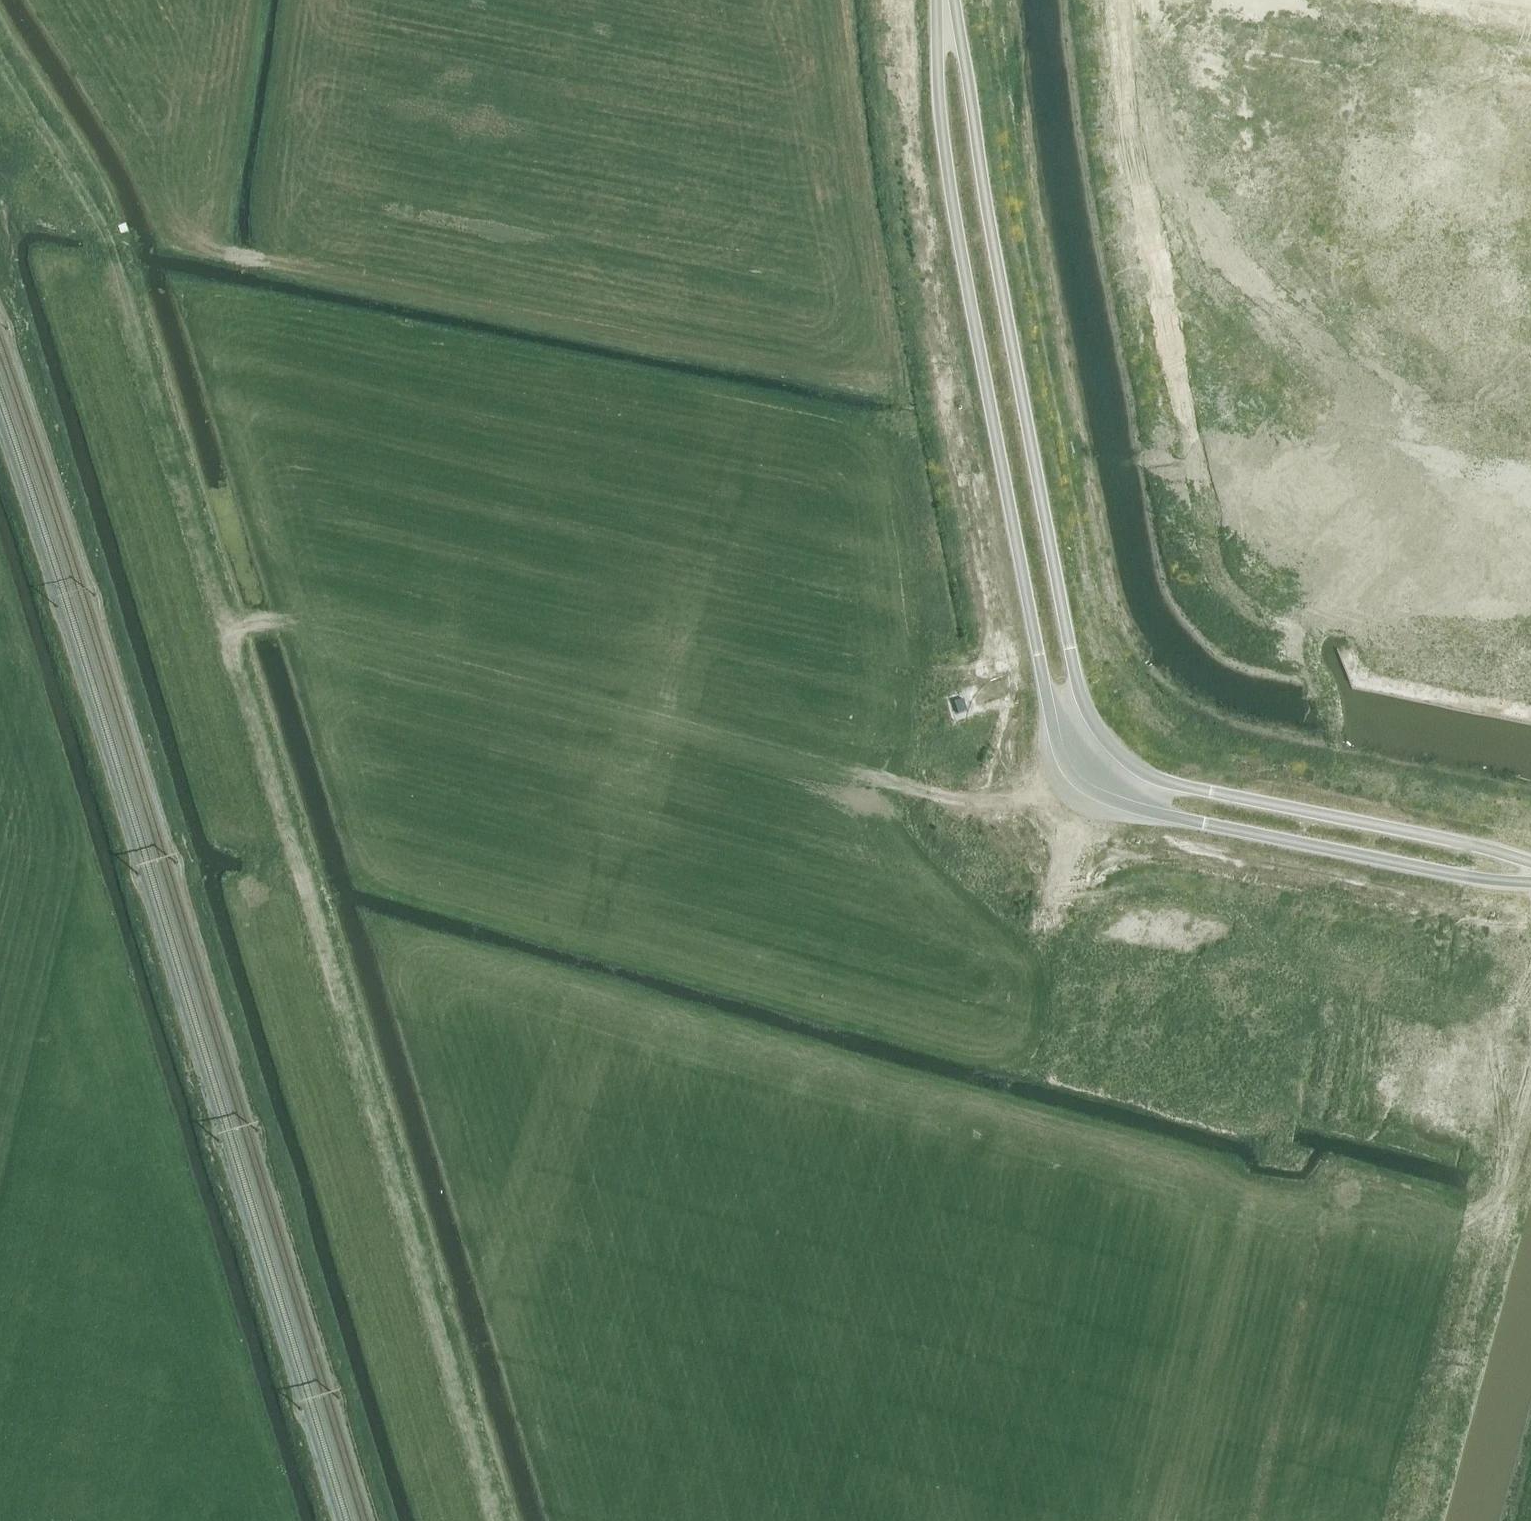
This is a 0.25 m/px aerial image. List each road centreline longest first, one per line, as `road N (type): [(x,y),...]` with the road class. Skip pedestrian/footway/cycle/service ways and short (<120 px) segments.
road 1 (tertiary): [(935,0),(951,191),(1054,741),(1068,775),(1129,808),(1530,886)]
road 2 (tertiary): [(1530,865),(1186,788),(1124,760),(1094,727),(1001,282),(955,0)]

